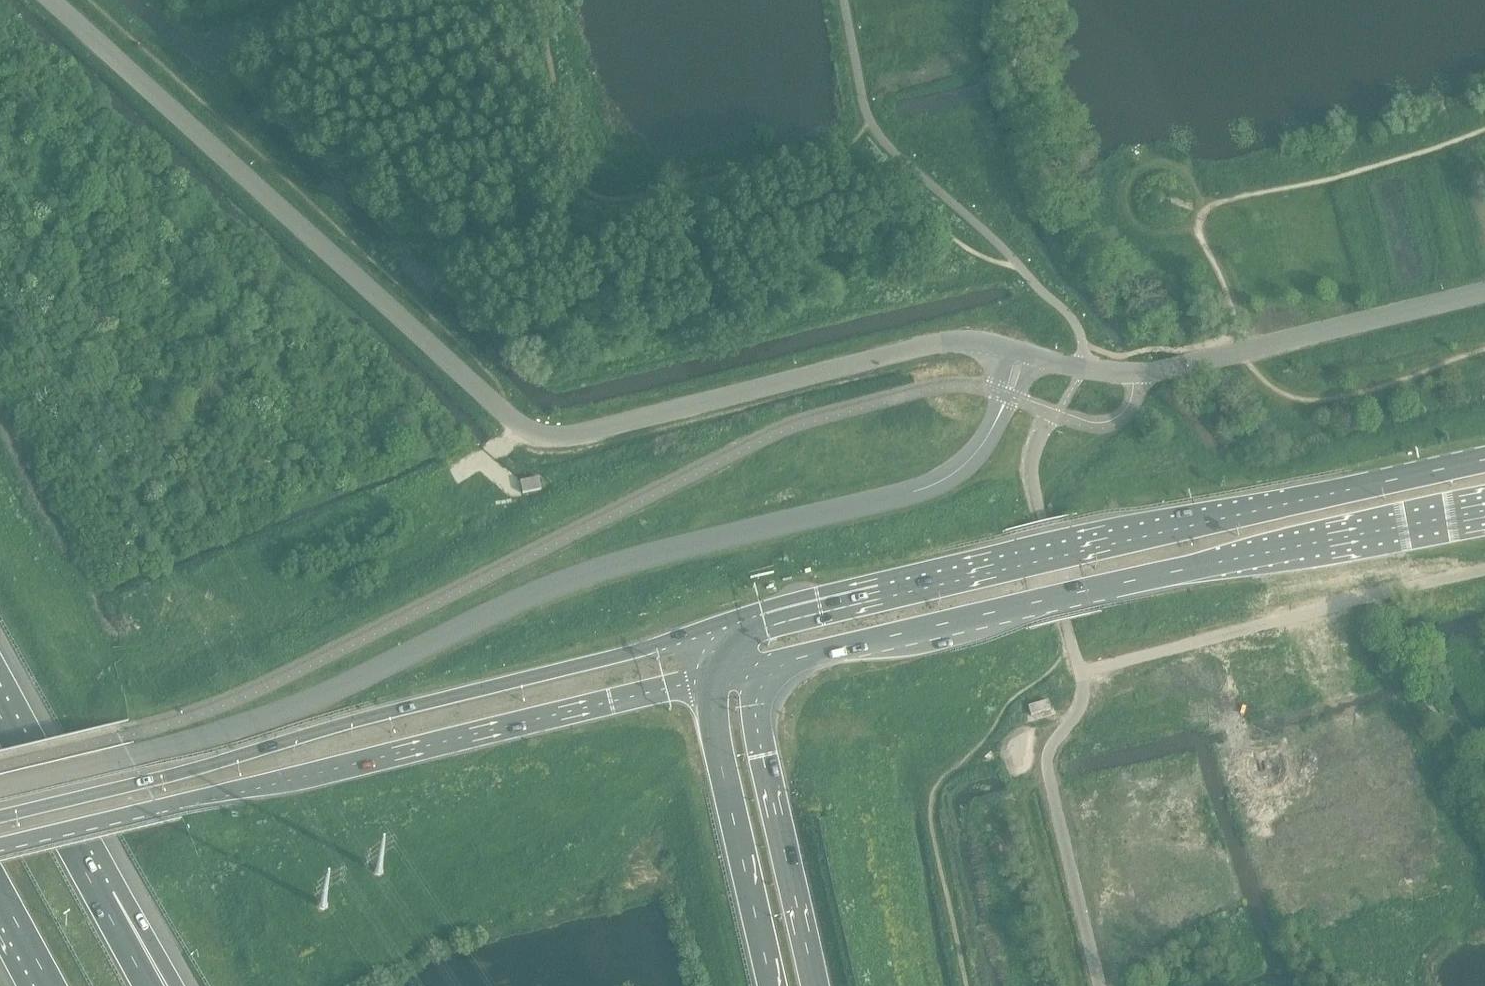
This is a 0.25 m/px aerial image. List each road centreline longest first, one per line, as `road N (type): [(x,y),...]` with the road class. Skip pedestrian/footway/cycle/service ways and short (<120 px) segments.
road 1 (unclassified): [(1006,350),(983,343),(909,350),(580,435),(545,434),(503,413),(49,0)]
road 2 (unclassified): [(979,451),(932,485),(611,564),(226,734),(138,755)]
road 3 (primary): [(758,628),(673,639),(0,816)]
road 4 (primary): [(1484,461),(758,628)]
road 5 (primary): [(0,844),(717,677)]
road 6 (primary): [(788,660),(1088,590),(1484,511)]
road 7 (track): [(521,424),(492,453),(449,527),(389,567),(107,663)]
road 8 (unclassified): [(1484,292),(1148,373),(1082,370),(1027,356)]
road 9 (motorway): [(815,985),(756,716),(763,684),(788,660)]
road 10 (track): [(1079,715),(1123,724),(1198,706),(1226,712),(1239,727),(1295,866)]
road 11 (motorway): [(717,677),(721,765),(772,985)]
road 12 (motorway): [(99,898),(0,717)]
road 13 (unclassified): [(0,787),(138,755)]
road 14 (track): [(1295,866),(1369,985)]

